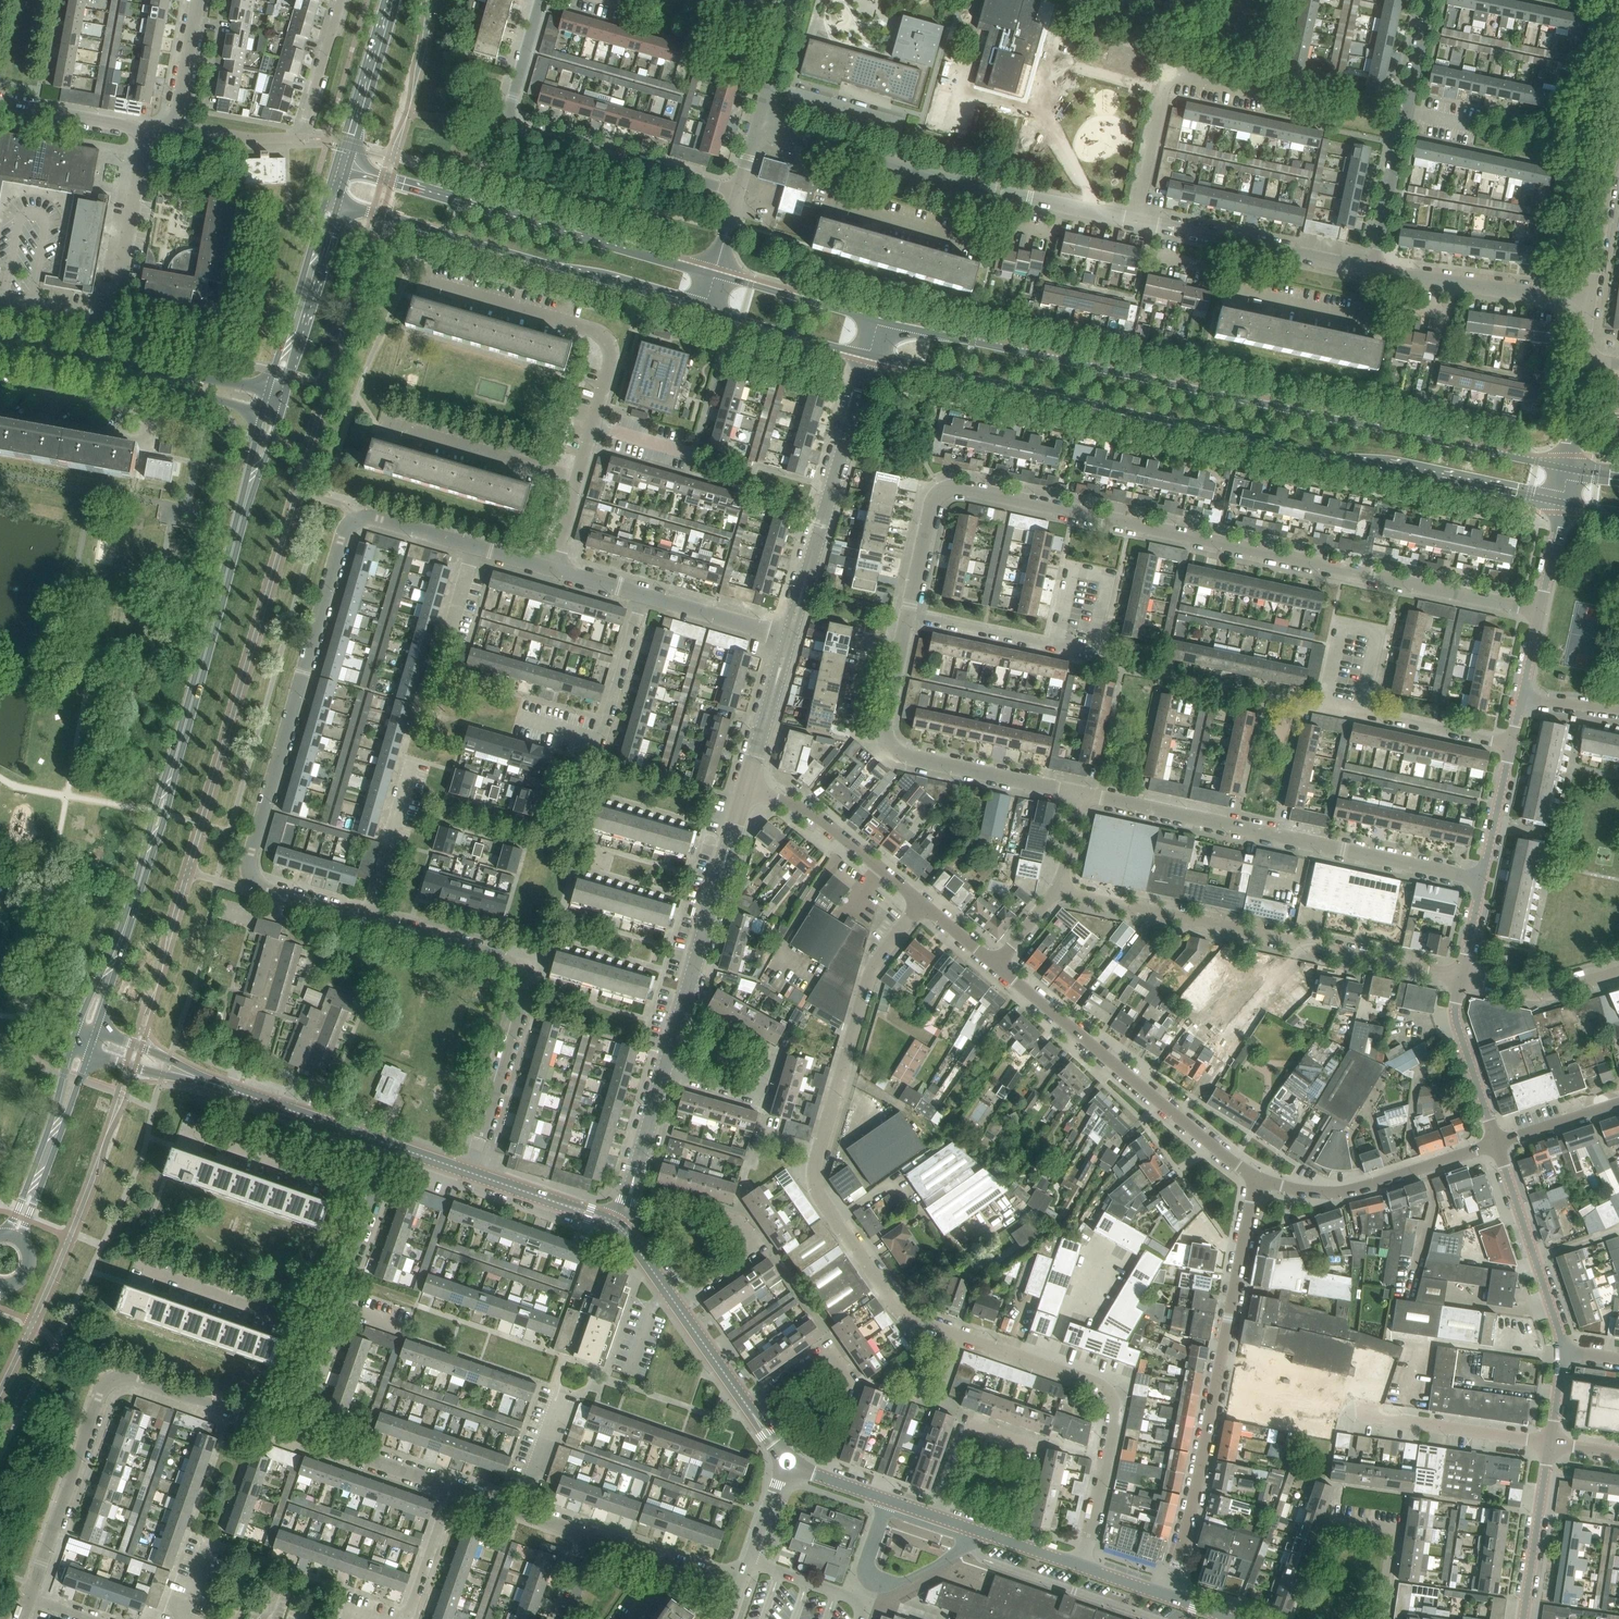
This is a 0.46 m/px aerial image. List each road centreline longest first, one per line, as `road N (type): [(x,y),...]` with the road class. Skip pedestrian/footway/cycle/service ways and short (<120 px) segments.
road 1 (residential): [(908,617),(933,502),(951,489),(1539,613)]
road 2 (tertiary): [(869,355),(1561,502)]
road 3 (tertiary): [(1567,470),(878,324)]
road 4 (tertiary): [(90,1029),(273,402)]
road 5 (residential): [(475,546),(374,517),(356,520),(342,535),(250,871),(268,892),(366,919)]
road 6 (residential): [(957,1338),(905,1317),(816,1191),(814,1173),(870,974),(918,903)]
road 7 (residential): [(1166,1596),(1194,1496),(1255,1178)]
road 8 (residential): [(289,1431),(136,1379),(113,1380),(100,1395),(29,1595)]
road 9 (residential): [(1461,978),(1057,890)]
road 10 (residential): [(1482,880),(1079,793)]
road 11 (residential): [(366,919),(532,969),(471,1172)]
road 12 (tertiary): [(713,275),(345,165)]
road 13 (tertiary): [(335,204),(704,307)]
road 14 (residential): [(738,192),(518,128),(510,107),(541,0)]
road 15 (residential): [(1080,1566),(1111,1397),(1103,1388),(957,1338)]
road 16 (residential): [(576,483),(610,368),(606,340),(594,330),(428,282)]
road 17 (unclassified): [(999,965),(1255,1178)]
road 18 (residential): [(663,1075),(745,790)]
road 19 (residential): [(790,637),(869,355)]
road 20 (residential): [(1137,219),(853,156)]
road 21 (residential): [(1375,270),(1433,0)]
road 22 (unclassified): [(1255,1178),(1330,1192),(1497,1143)]
road 23 (residential): [(1137,219),(1172,75),(1268,92)]
road 24 (residential): [(105,364),(145,130)]
road 25 (unclassified): [(1360,713),(1377,633),(1343,625),(1326,706),(1354,712)]
road 26 (residential): [(1563,1352),(1497,1143)]
road 27 (residential): [(918,903),(809,811),(745,790)]
road 28 (residential): [(1551,1443),(1343,1416)]
road 29 (tertiary): [(273,402),(335,204)]
road 30 (residential): [(576,483),(378,429)]
road 31 (residential): [(1079,793),(902,755),(885,742)]
road 32 (unclassified): [(325,1331),(135,1266)]
road 33 (unclassified): [(370,1197),(182,1129)]
road 34 (residential): [(1385,322),(1240,290),(1245,241)]
road 35 (residential): [(984,243),(843,204),(853,156)]
road 36 (residential): [(1523,1618),(1551,1443)]
road 37 (residential): [(454,1487),(289,1431)]
road 38 (residential): [(937,1516),(969,1426),(1042,1451)]
road 39 (residential): [(273,402),(105,364)]
road 40 (residential): [(1497,1143),(1455,1016),(1461,978)]
road 41 (tertiary): [(878,324),(713,275)]
road 42 (tertiary): [(704,307),(869,355)]
road 43 (tertiary): [(345,165),(391,0)]
road 44 (unclassified): [(389,1144),(230,1089)]
road 45 (unclassified): [(366,919),(412,758)]
road 46 (residential): [(1461,978),(1546,996),(1618,975)]
road 47 (residential): [(745,790),(790,637)]
road 48 (residential): [(618,1225),(663,1075)]
road 49 (residential): [(937,1516),(790,1462)]
road 50 (unclassified): [(618,1225),(471,1172)]
road 51 (unclassified): [(1360,713),(1511,746)]
road 52 (residential): [(774,1050),(759,1102),(663,1075)]
road 53 (residential): [(748,1406),(827,1349),(859,1395)]
road 54 (residential): [(901,645),(877,639),(857,733),(872,745),(885,742)]
road 55 (unclassified): [(1056,649),(1092,656),(1108,577),(1073,570)]
road 56 (unclassified): [(81,1055),(230,1089)]
road 57 (unclassified): [(230,1089),(90,1029)]
road 58 (unclassified): [(601,741),(644,595)]
road 59 (residential): [(790,637),(644,595)]
road 60 (residential): [(741,1584),(597,1536)]
road 61 (residential): [(1080,1566),(937,1516)]
road 62 (unclassified): [(1056,649),(908,617)]
road 63 (residential): [(597,1536),(454,1487)]
road 64 (residential): [(1379,1618),(1392,1532),(1332,1523)]
road 65 (residential): [(145,130),(0,104)]
road 66 (unclassified): [(301,136),(341,0)]
road 67 (residential): [(1591,302),(1613,162)]
road 68 (residential): [(325,1331),(370,1197)]
road 69 (residential): [(676,1303),(756,1246),(735,1211)]
road 70 (residential): [(1591,302),(1454,283)]
road 71 (residential): [(1482,880),(1511,746)]
road 72 (residential): [(1375,270),(1245,241)]
road 73 (residential): [(759,128),(795,0)]
road 74 (residential): [(741,1584),(790,1462)]
road 75 (residential): [(301,136),(246,138),(172,122)]
road 76 (residential): [(410,1610),(454,1487)]
road 77 (tertiary): [(39,1176),(81,1055)]
road 78 (unclassified): [(1497,1143),(1618,1102)]
road 79 (residential): [(748,1406),(676,1303)]
road 80 (residential): [(172,122),(198,0)]

